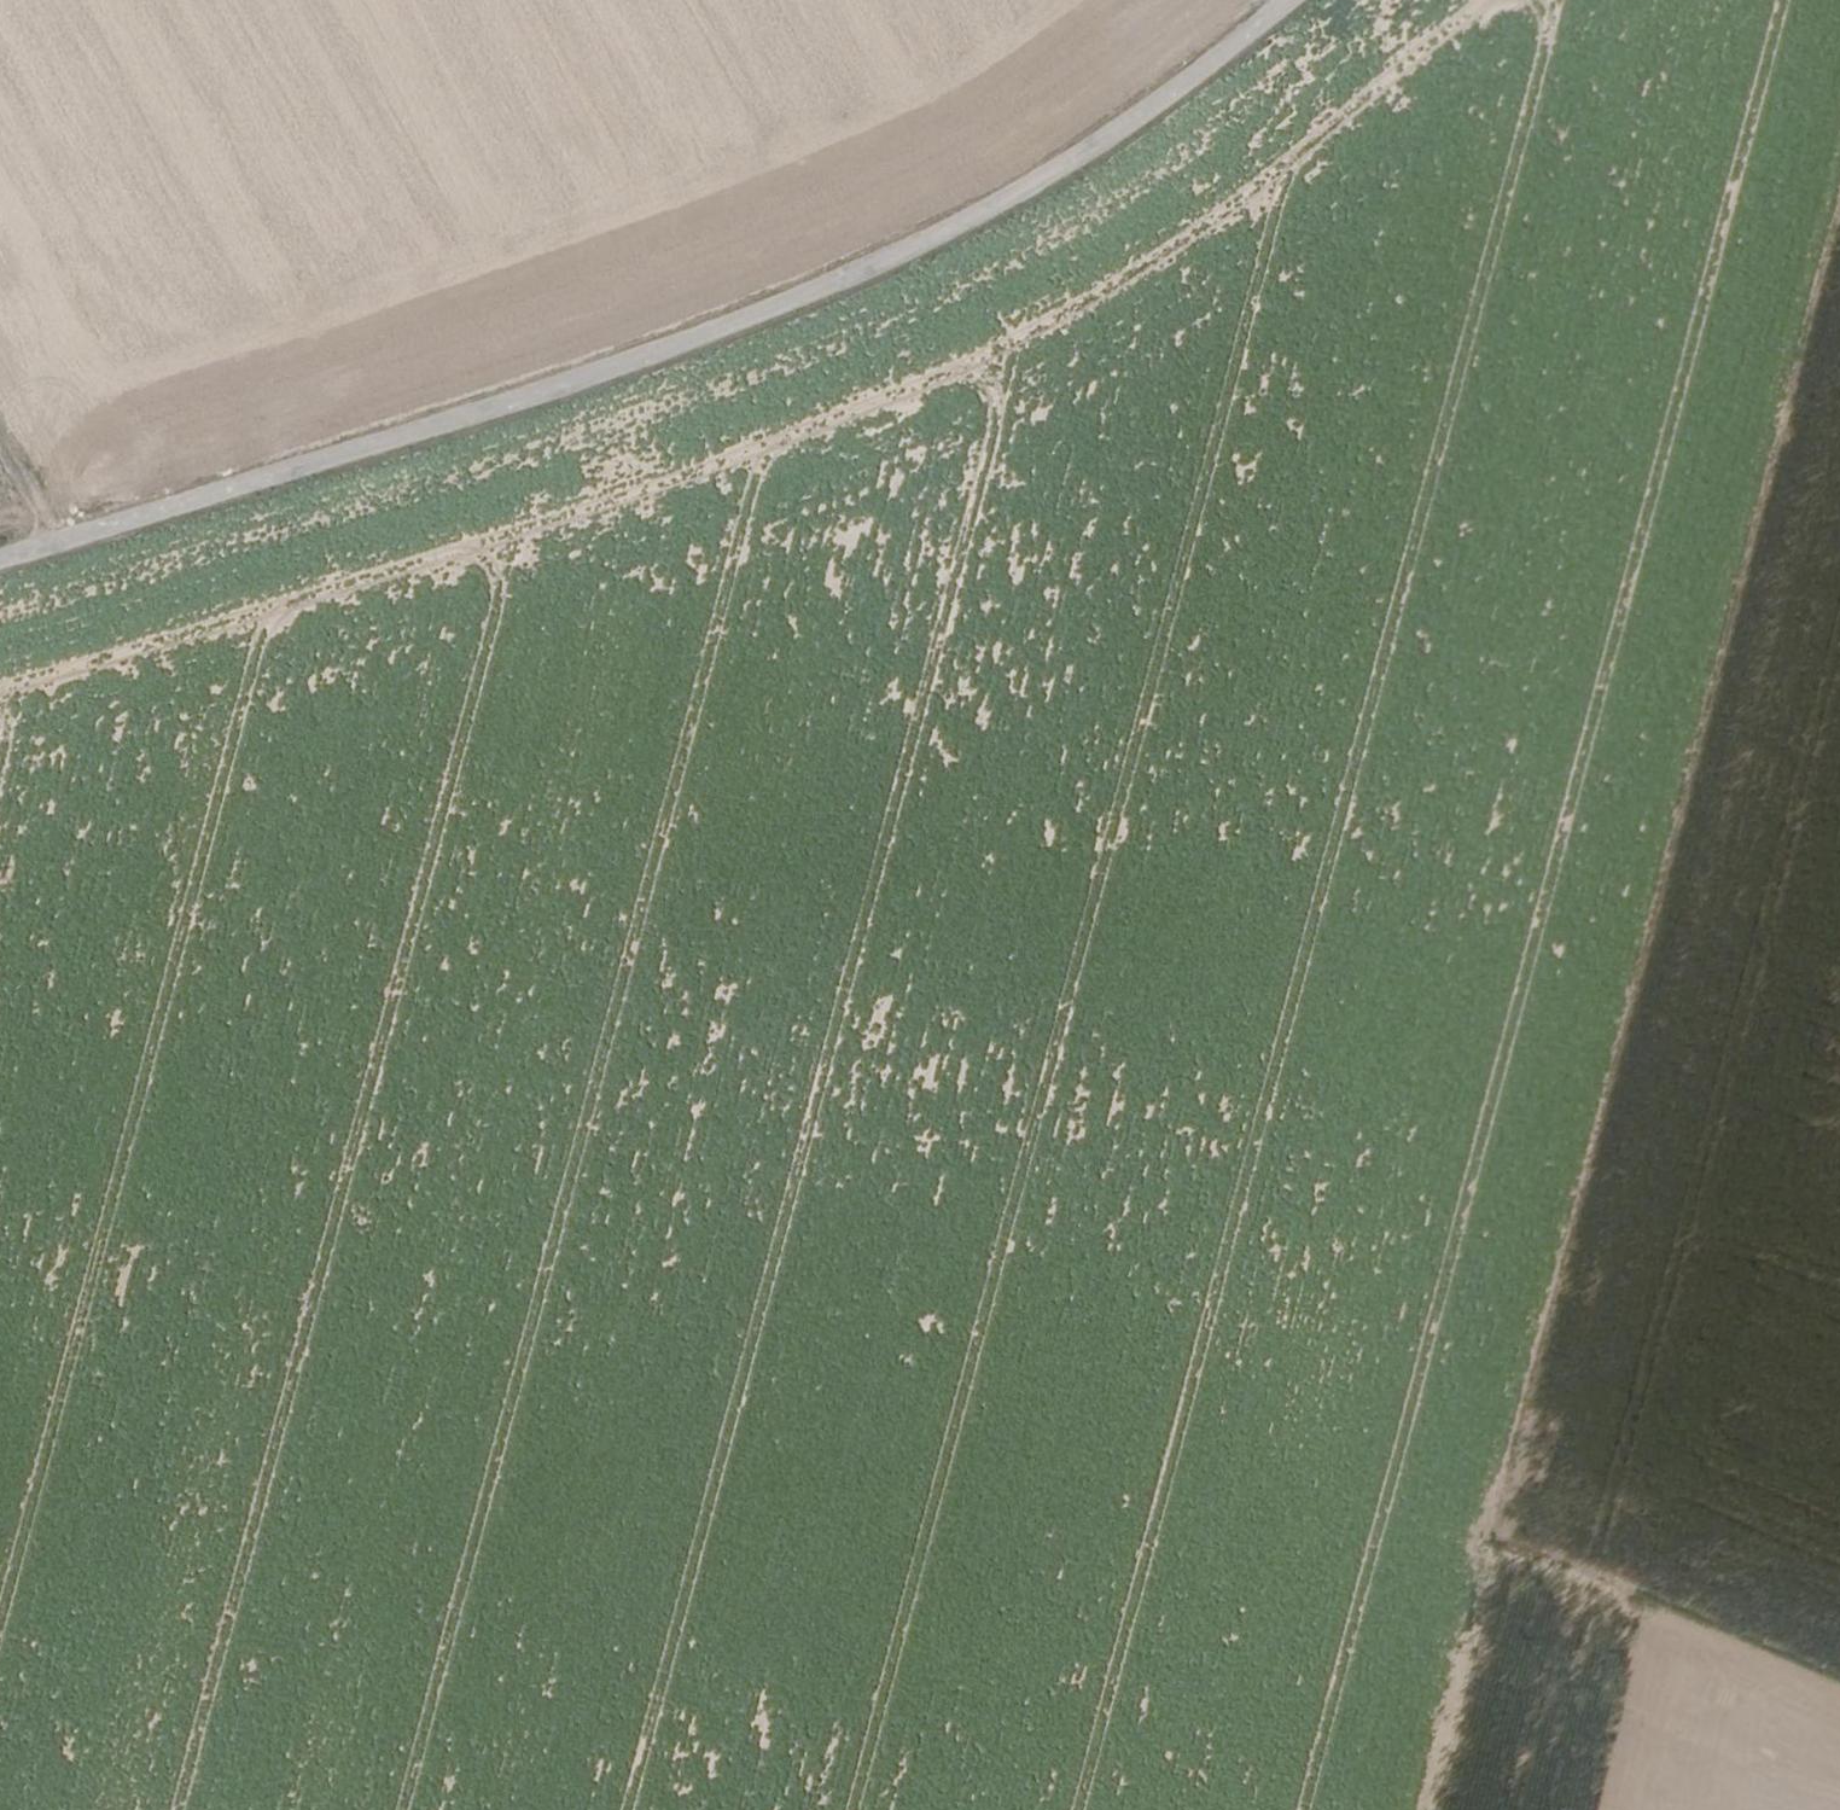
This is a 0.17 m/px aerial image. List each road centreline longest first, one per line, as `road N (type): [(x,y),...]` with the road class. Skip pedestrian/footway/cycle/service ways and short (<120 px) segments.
road 1 (unclassified): [(0,557),(550,393),(808,300),(996,210),(1142,120),(1291,0)]

